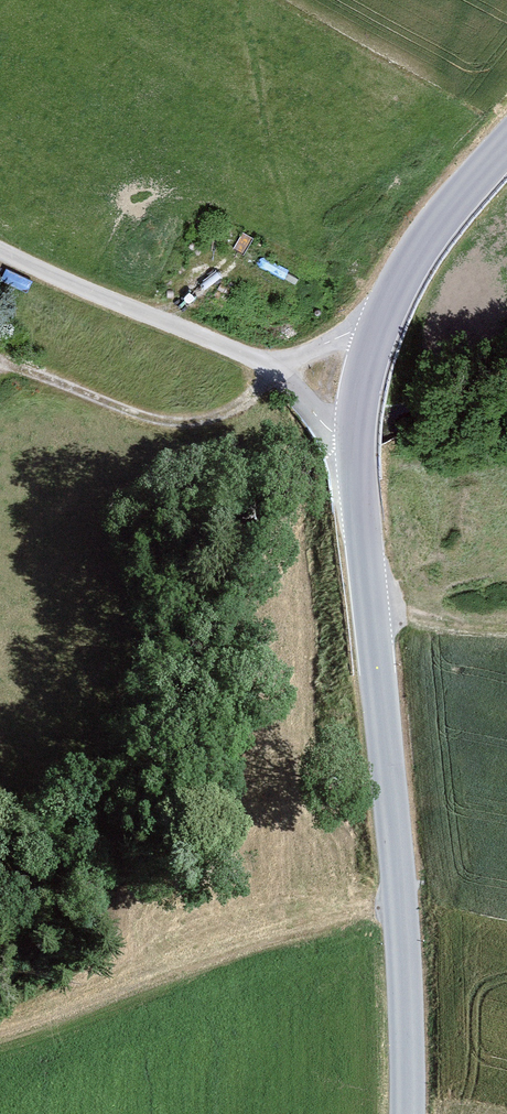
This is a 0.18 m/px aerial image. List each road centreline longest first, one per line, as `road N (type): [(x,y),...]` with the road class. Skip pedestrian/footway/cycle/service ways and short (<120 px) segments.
road 1 (tertiary): [(358,457),(399,886),(409,1113)]
road 2 (track): [(0,363),(154,420),(183,423),(242,405),(281,369)]
road 3 (unclassified): [(281,369),(0,253)]
road 4 (tertiary): [(506,144),(423,245),(383,315)]
road 5 (tertiary): [(383,315),(362,393),(358,457)]
road 6 (track): [(371,609),(506,629)]

